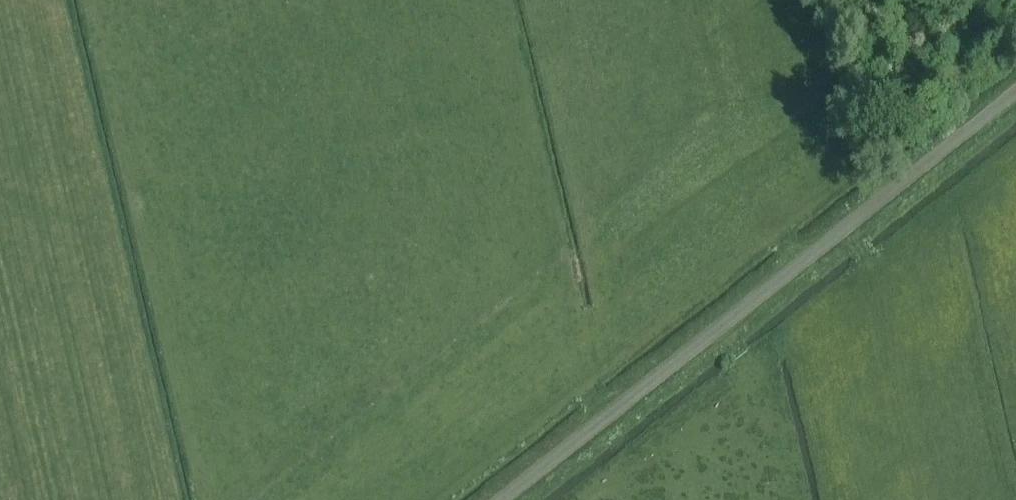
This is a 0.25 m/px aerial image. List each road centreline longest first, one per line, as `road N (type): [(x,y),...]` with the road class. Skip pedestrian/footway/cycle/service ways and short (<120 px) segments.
road 1 (unclassified): [(508,499),(1015,95)]

